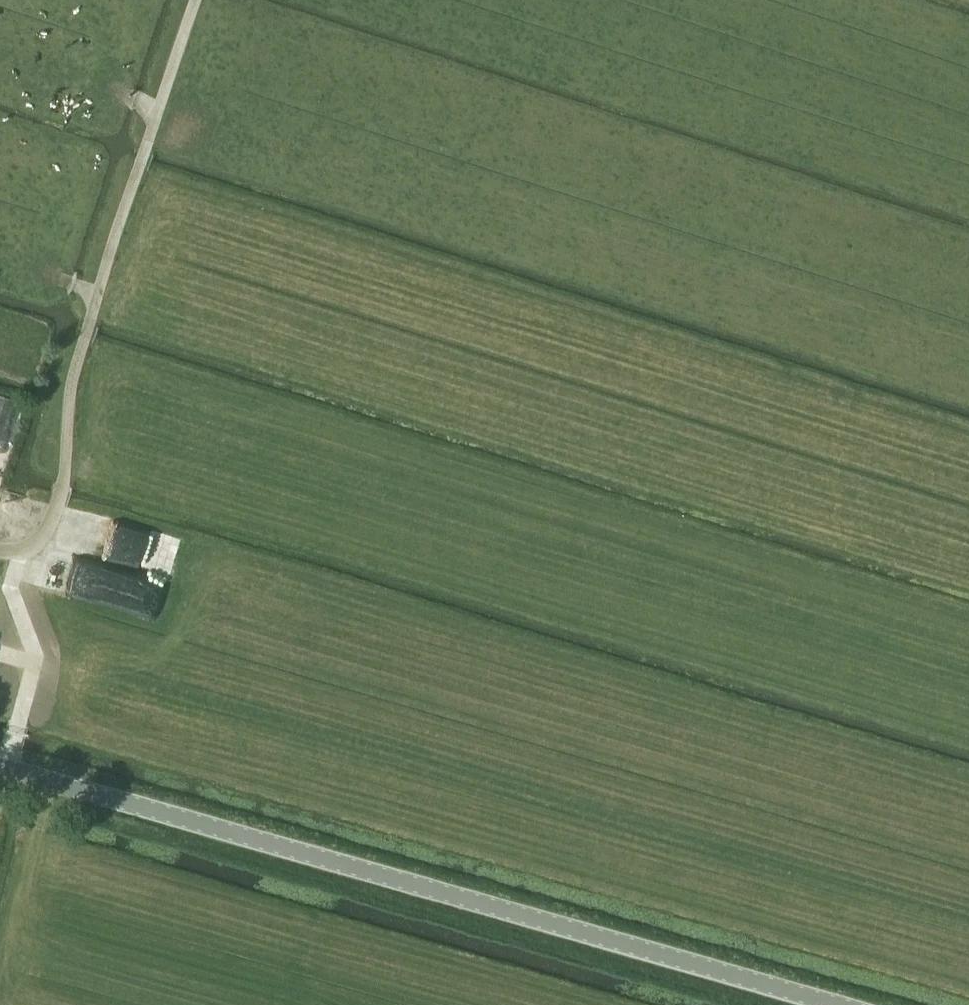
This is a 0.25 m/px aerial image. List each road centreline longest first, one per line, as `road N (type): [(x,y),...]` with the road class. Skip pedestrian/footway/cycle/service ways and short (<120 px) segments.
road 1 (unclassified): [(837,1004),(0,766)]
road 2 (track): [(65,488),(71,390),(197,0)]

